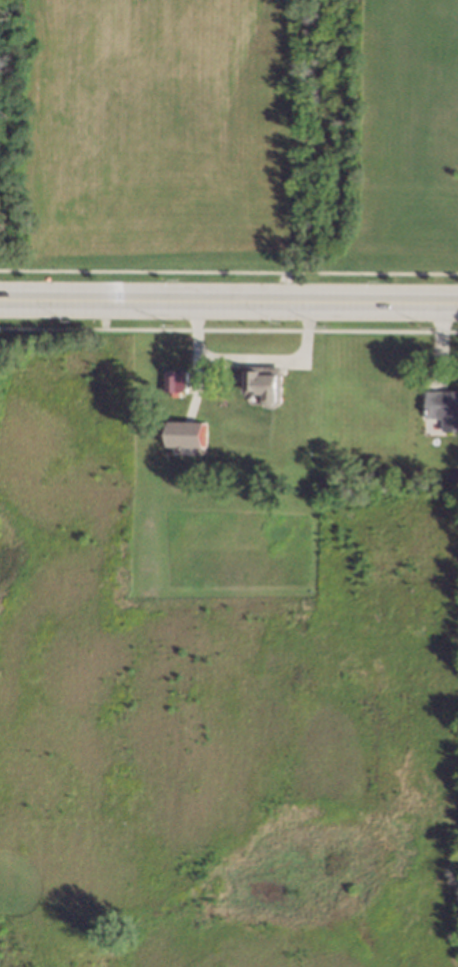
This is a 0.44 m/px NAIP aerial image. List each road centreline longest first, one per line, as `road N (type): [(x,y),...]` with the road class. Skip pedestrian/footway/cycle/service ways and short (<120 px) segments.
road 1 (tertiary): [(457,301),(0,298)]

